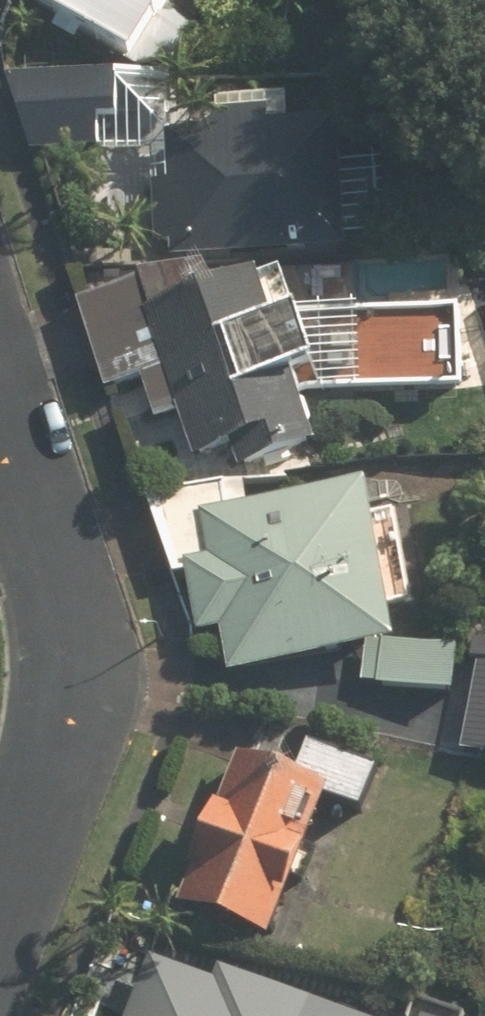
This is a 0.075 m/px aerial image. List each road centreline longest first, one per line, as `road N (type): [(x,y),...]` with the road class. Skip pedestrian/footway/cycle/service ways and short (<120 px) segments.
road 1 (residential): [(0,900),(64,735),(77,666),(65,601),(0,405)]

